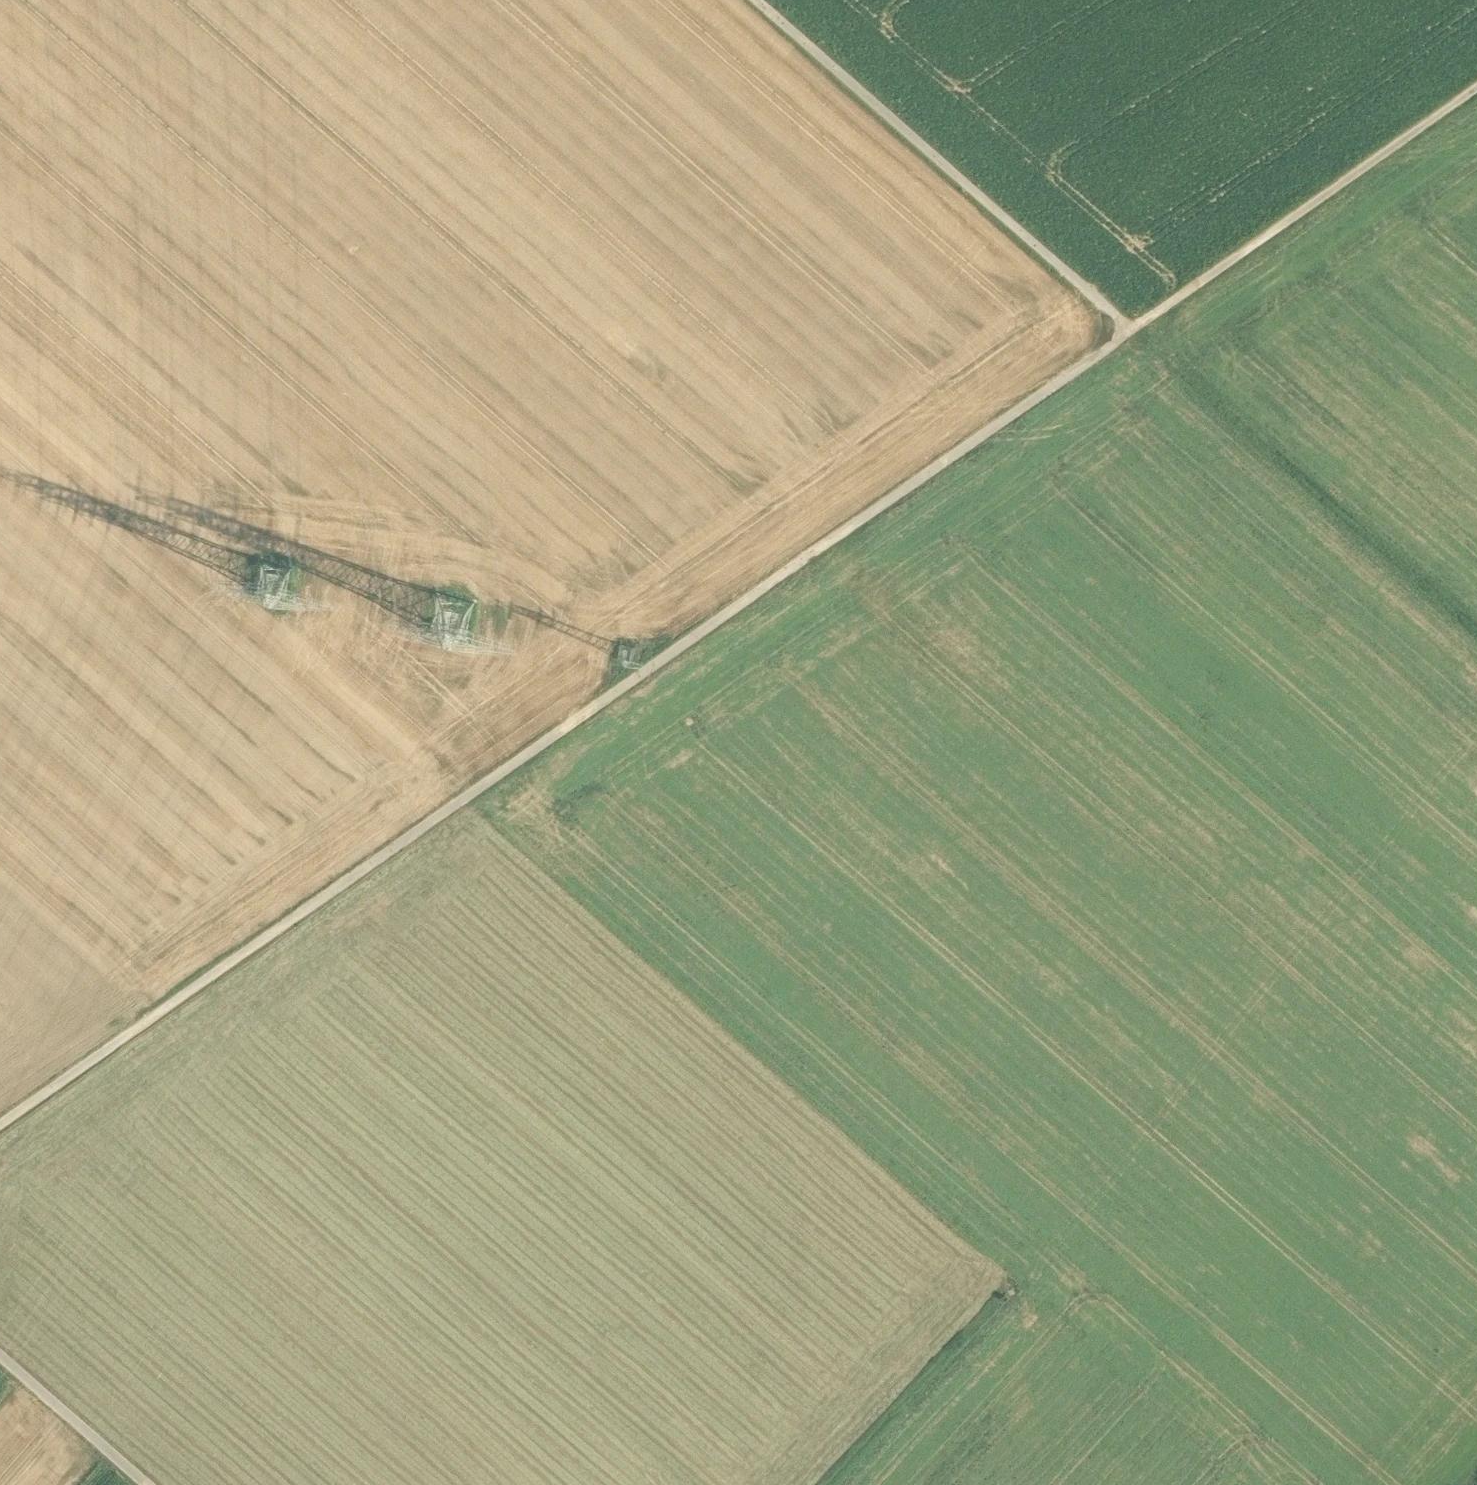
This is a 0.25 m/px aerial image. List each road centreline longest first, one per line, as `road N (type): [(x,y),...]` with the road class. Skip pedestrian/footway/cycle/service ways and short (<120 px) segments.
road 1 (track): [(1476,92),(0,1128)]
road 2 (track): [(754,0),(1476,636)]
road 3 (track): [(834,1484),(1010,1291)]
road 4 (track): [(0,1361),(139,1484)]

